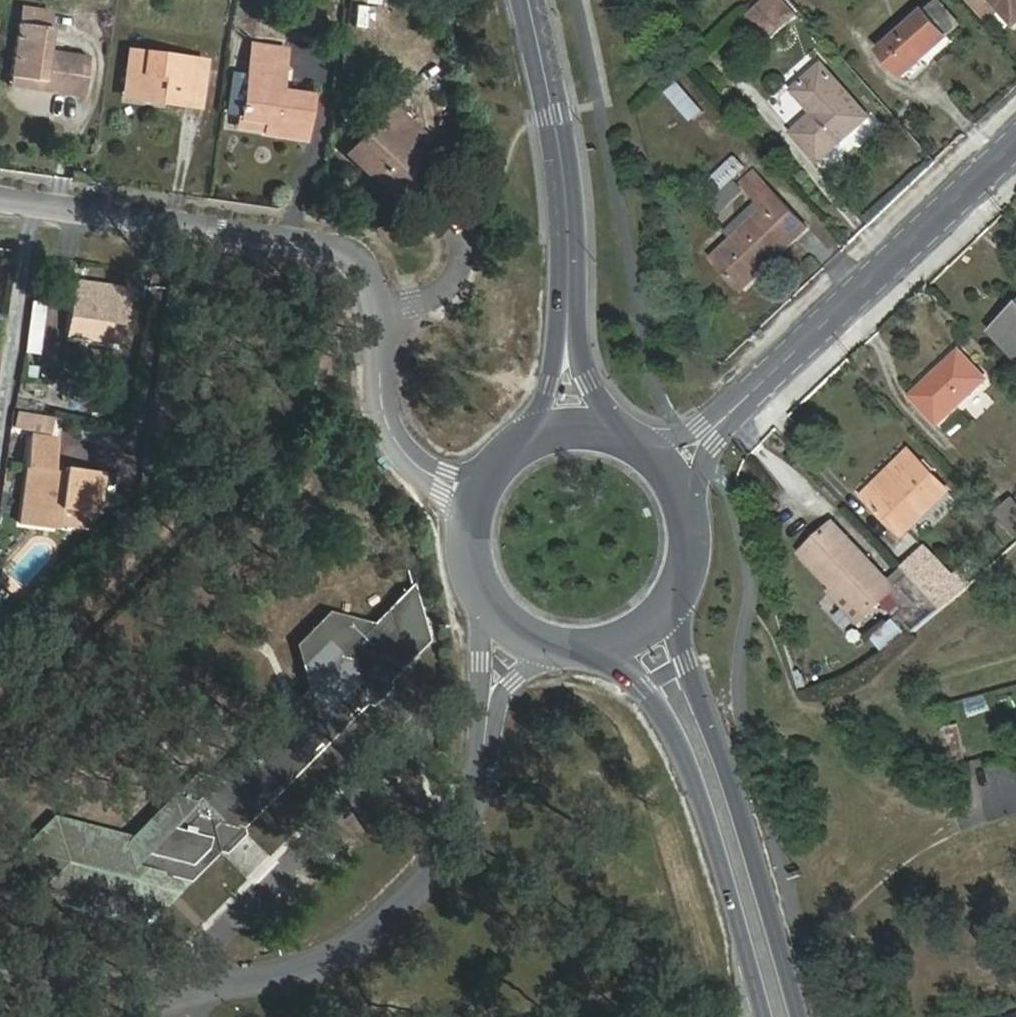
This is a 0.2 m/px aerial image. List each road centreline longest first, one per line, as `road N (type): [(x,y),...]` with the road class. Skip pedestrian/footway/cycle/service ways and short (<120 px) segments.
road 1 (residential): [(476,497),(428,472),(397,441),(383,405),(384,318),(365,272),(337,248),(30,203)]
road 2 (track): [(0,678),(384,318)]
road 3 (tertiary): [(1015,142),(668,470)]
road 4 (primary): [(571,427),(554,114),(533,0)]
road 5 (primary): [(781,1016),(726,817),(642,630)]
road 6 (primary): [(476,497),(468,534),(474,572),(492,606),(520,632),(581,649),(642,630)]
road 7 (residential): [(30,203),(0,478)]
road 8 (primary): [(642,630),(668,605),(691,538),(668,470)]
road 9 (primary): [(571,427),(514,449),(476,497)]

